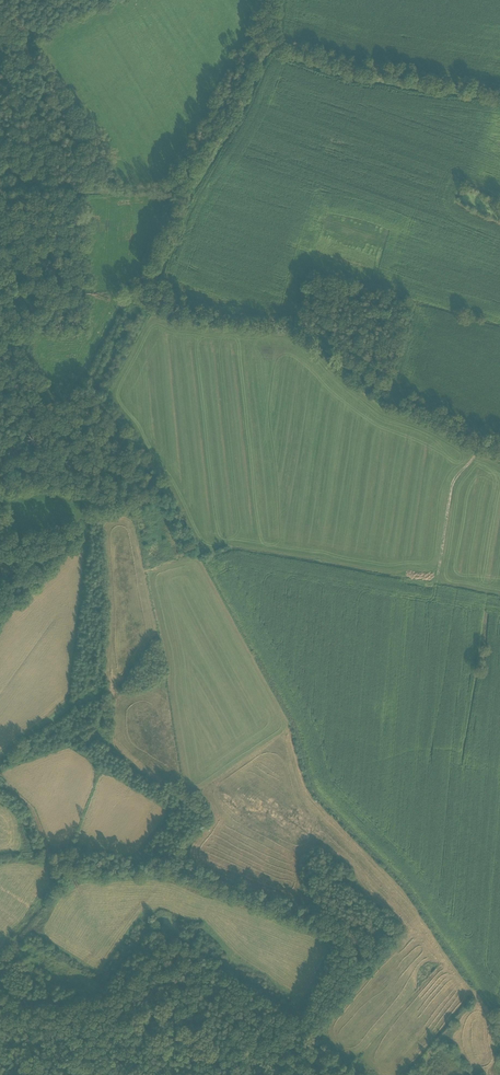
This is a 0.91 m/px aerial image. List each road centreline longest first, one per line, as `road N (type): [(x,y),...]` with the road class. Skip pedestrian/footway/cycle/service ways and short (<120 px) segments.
road 1 (track): [(499,91),(356,69),(278,44),(263,50),(179,194),(145,274),(176,304),(214,318),(296,329),(389,391),(499,443)]
road 2 (track): [(0,781),(30,808),(57,864),(174,865),(353,936),(285,1074)]
road 3 (track): [(0,190),(184,188)]
road 4 (track): [(482,435),(452,486),(437,581)]

